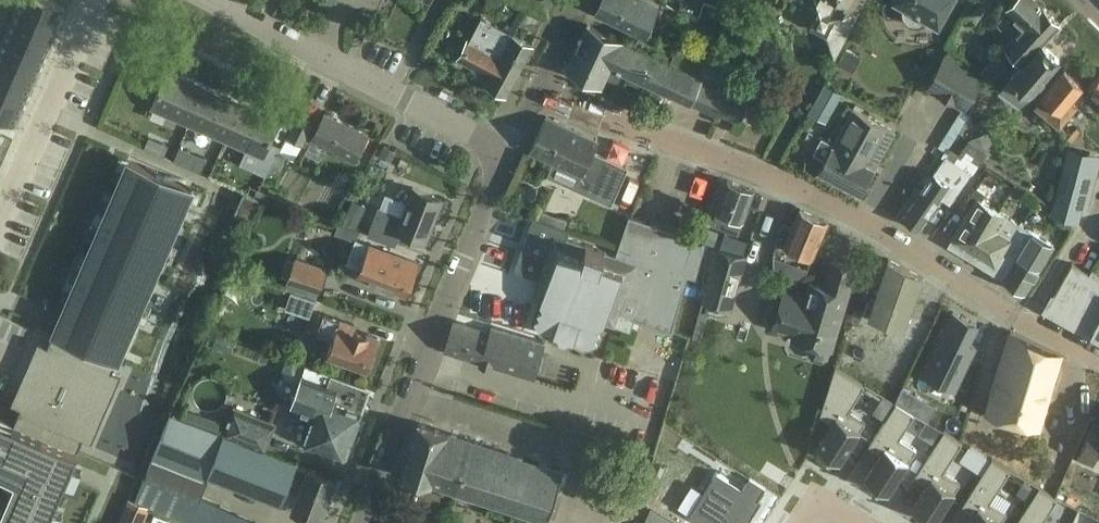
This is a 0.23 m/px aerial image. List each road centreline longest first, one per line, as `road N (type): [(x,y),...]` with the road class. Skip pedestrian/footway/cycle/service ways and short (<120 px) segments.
road 1 (residential): [(1098,361),(839,208),(538,91)]
road 2 (tertiary): [(364,522),(502,149)]
road 3 (residential): [(502,149),(212,0)]
road 4 (residential): [(98,0),(0,220)]

